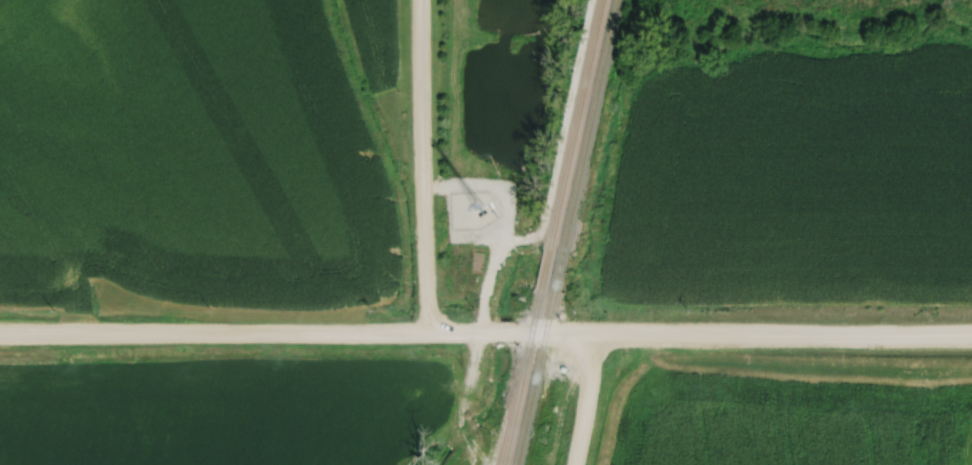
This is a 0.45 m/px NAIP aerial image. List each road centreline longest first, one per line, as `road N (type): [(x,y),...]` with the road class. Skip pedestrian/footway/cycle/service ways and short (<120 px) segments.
road 1 (tertiary): [(971,339),(0,338)]
road 2 (residential): [(429,338),(421,0)]
road 3 (residential): [(571,464),(595,338)]

